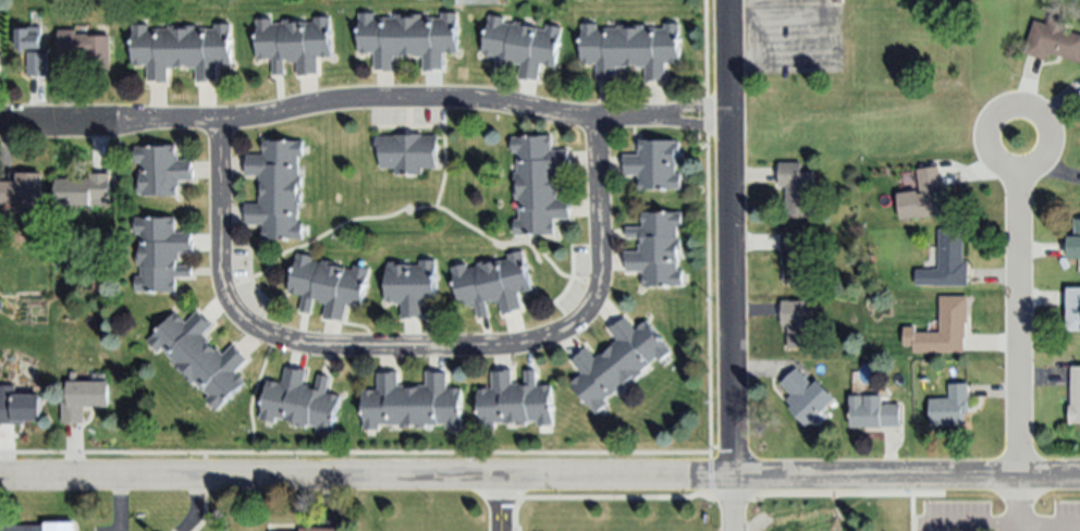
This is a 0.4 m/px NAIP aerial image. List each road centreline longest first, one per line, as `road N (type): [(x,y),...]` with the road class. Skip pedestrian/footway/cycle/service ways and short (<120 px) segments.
road 1 (residential): [(0,479),(1079,478)]
road 2 (residential): [(221,121),(222,270),(244,319),(273,337),(318,347),(468,346),(556,334),(589,309),(603,266),(599,118)]
road 3 (residential): [(728,118),(574,118),(491,102),(360,100),(221,121),(0,124)]
road 4 (residential): [(733,479),(727,0)]
road 5 (residential): [(1019,479),(1017,174)]
road 6 (residential): [(990,158),(1006,172),(1036,168),(1048,150),(1043,121),(1024,110),(1004,111),(989,126),(990,158)]

